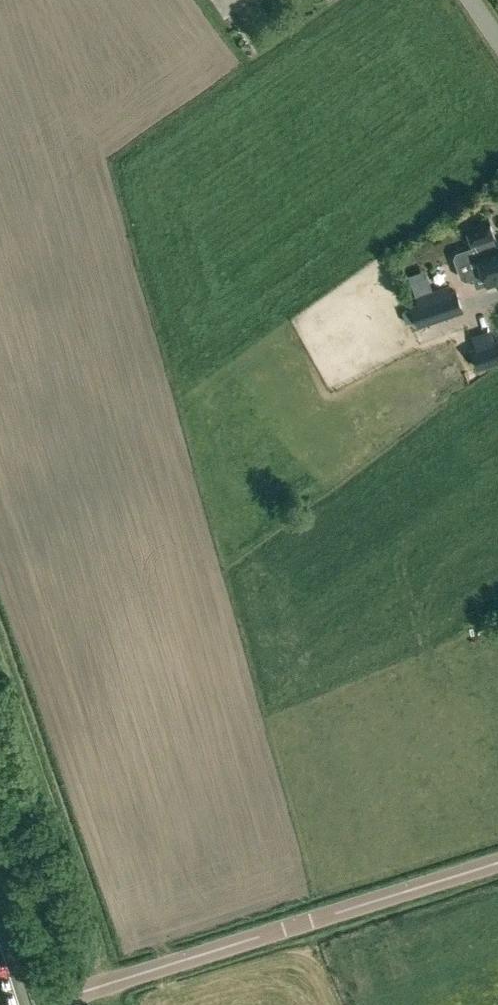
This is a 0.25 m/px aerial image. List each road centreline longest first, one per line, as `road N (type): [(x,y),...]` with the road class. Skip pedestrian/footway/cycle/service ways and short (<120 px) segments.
road 1 (unclassified): [(45,1004),(497,862)]

